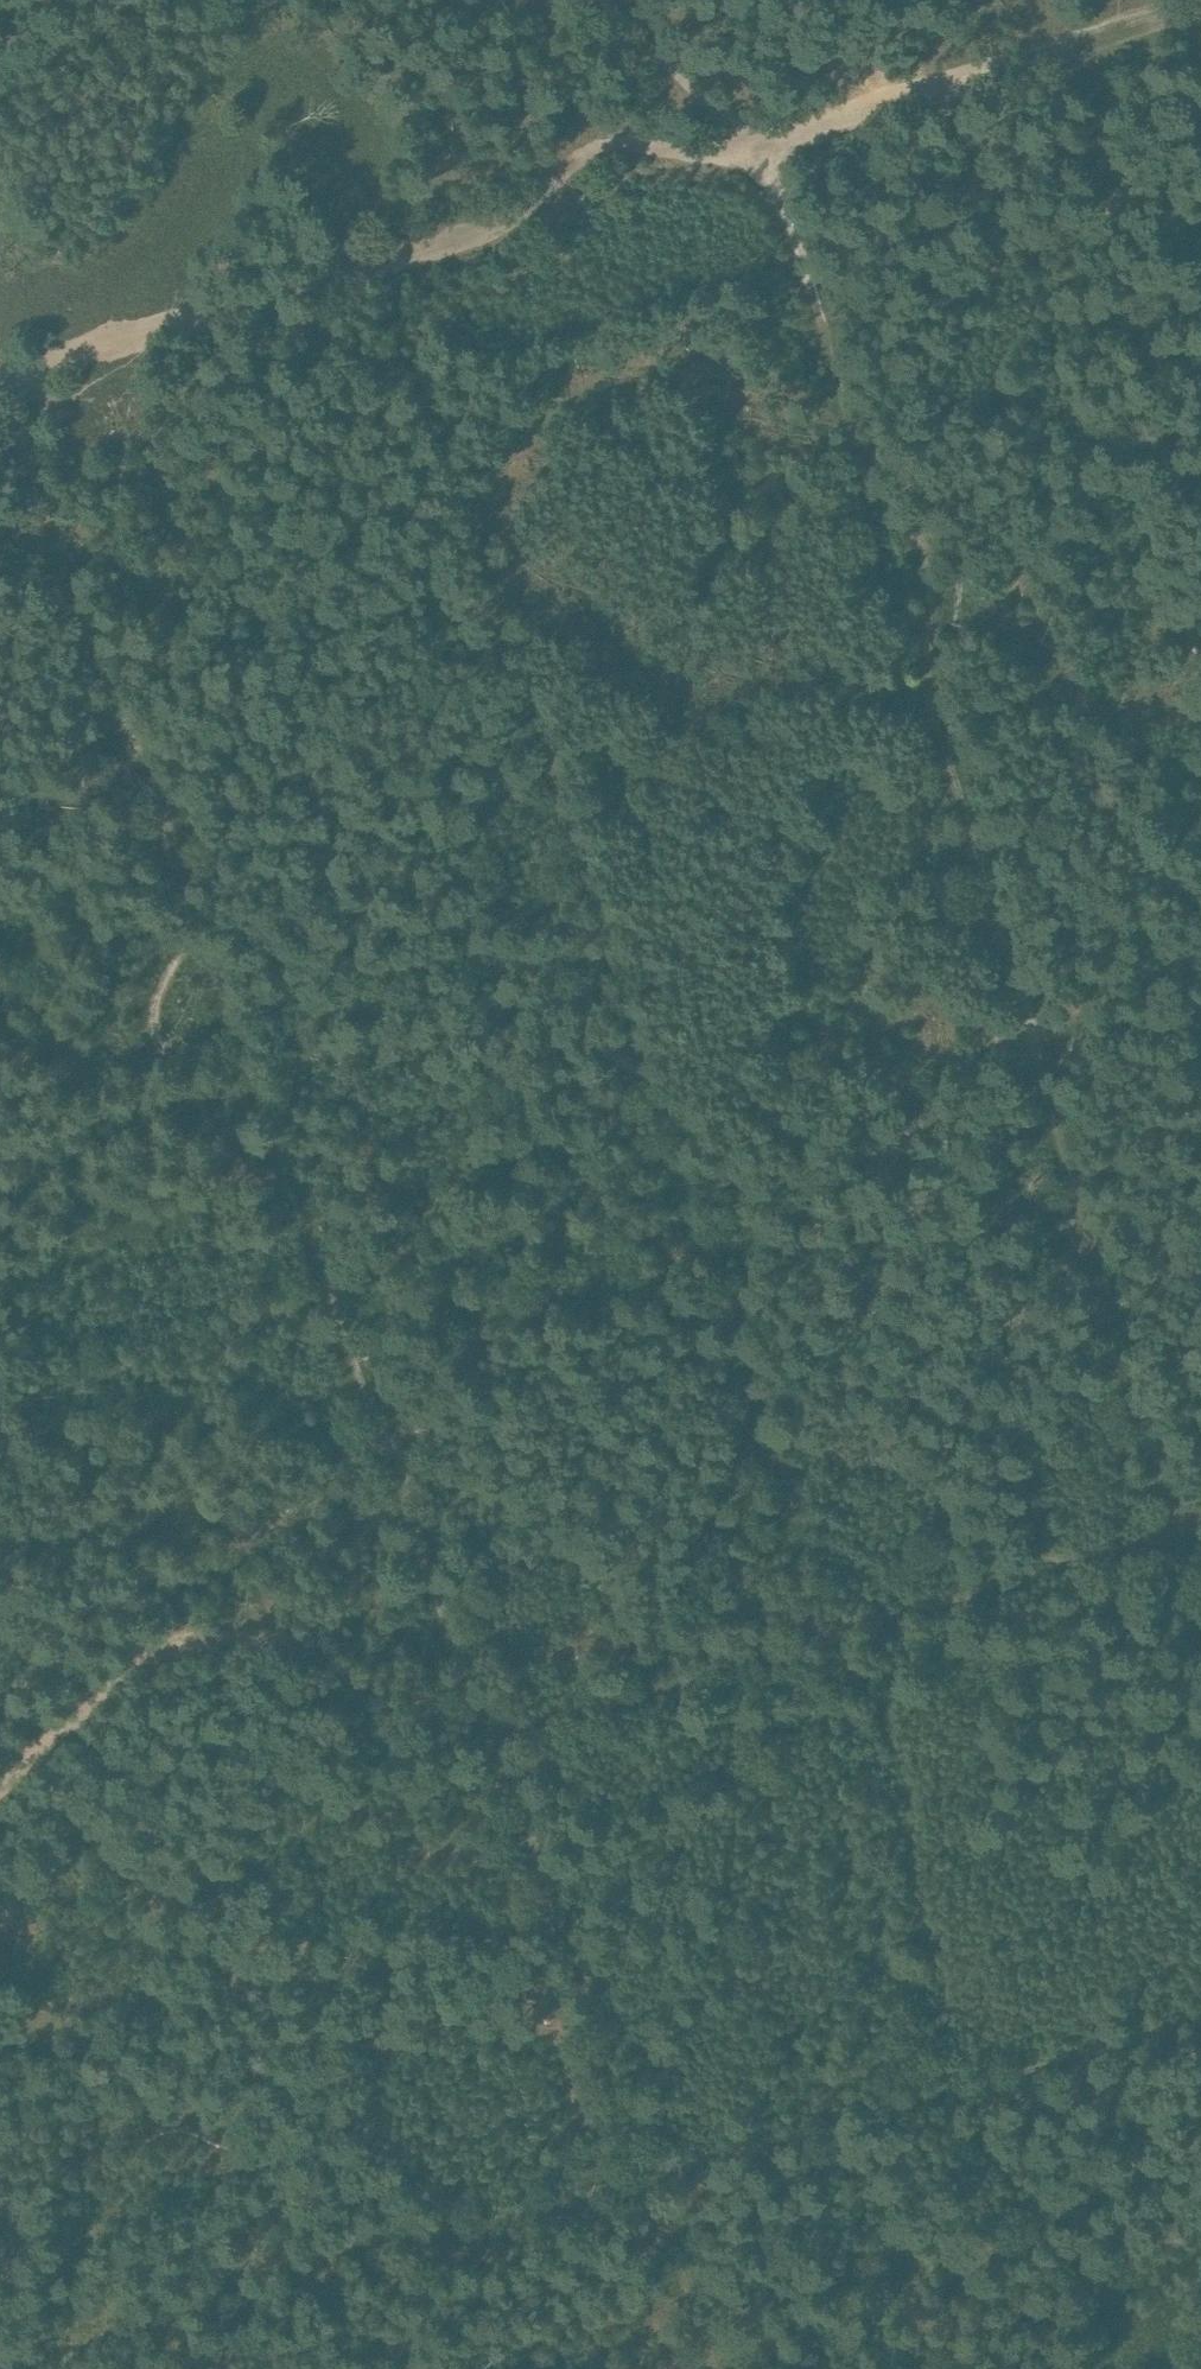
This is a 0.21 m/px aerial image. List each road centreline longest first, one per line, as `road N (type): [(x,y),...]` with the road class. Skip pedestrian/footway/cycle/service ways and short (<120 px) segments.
road 1 (track): [(714,2368),(0,420)]
road 2 (track): [(1166,1523),(815,317),(752,138)]
road 3 (track): [(0,361),(752,138)]
road 4 (track): [(477,1717),(1166,1523)]
road 5 (track): [(1200,2020),(647,2179)]
road 6 (track): [(752,138),(1200,6)]

